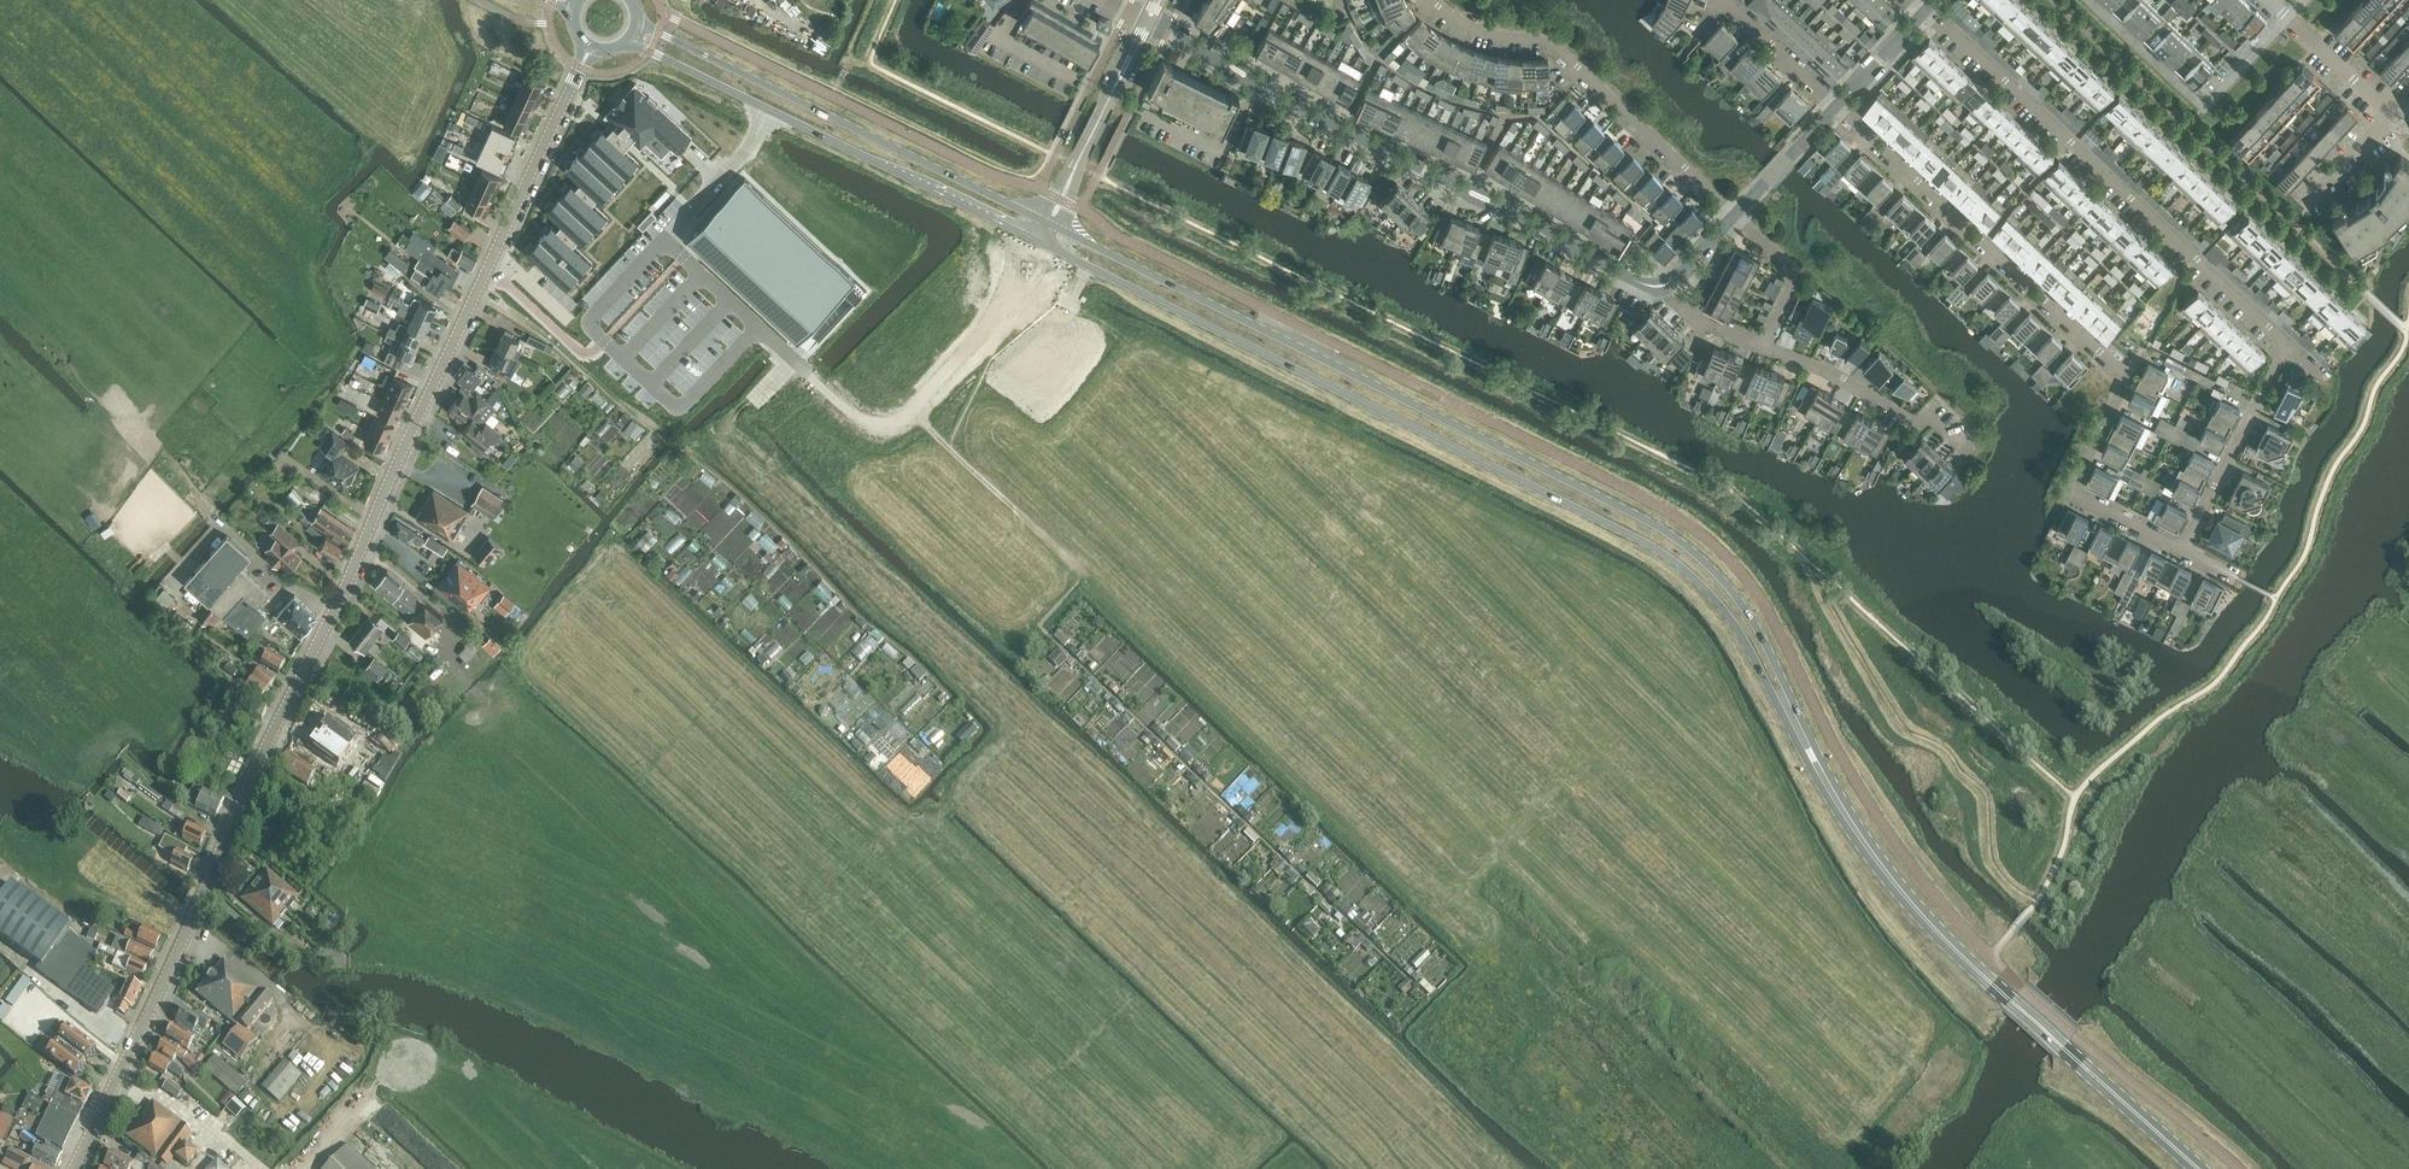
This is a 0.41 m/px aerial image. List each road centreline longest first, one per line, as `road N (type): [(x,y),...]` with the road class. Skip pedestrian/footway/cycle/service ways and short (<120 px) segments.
road 1 (tertiary): [(75,1168),(591,49)]
road 2 (tertiary): [(1037,242),(1660,551),(1733,621),(1821,788),(1913,911),(1955,949)]
road 3 (tertiary): [(1955,949),(1831,782),(1761,639),(1693,552),(1639,517),(1055,227)]
road 4 (track): [(1037,242),(1008,327),(919,419),(1086,574),(1039,625),(1428,997)]
road 5 (residential): [(1734,215),(1685,269),(1656,288),(1276,98),(1153,24)]
road 6 (residential): [(2183,551),(2071,493),(2129,374),(1837,107)]
road 7 (residential): [(2288,341),(1931,7)]
road 8 (tertiary): [(626,45),(1037,242)]
road 9 (tertiary): [(1040,219),(639,20)]
road 10 (residential): [(1734,215),(1548,39),(1491,34),(1432,0)]
road 11 (tertiary): [(2200,1168),(1955,949)]
road 12 (residential): [(2087,0),(2203,108),(2287,18)]
road 13 (residential): [(1968,454),(1925,413),(1917,422),(1826,367),(1765,343)]
road 14 (residential): [(2183,551),(2288,341)]
road 15 (residential): [(1765,343),(1798,274),(1734,215)]
road 16 (residential): [(1837,107),(1721,0)]
road 17 (residential): [(2287,18),(2390,112)]
road 18 (residential): [(1837,107),(1931,7)]
road 19 (residential): [(2390,112),(2307,202)]

